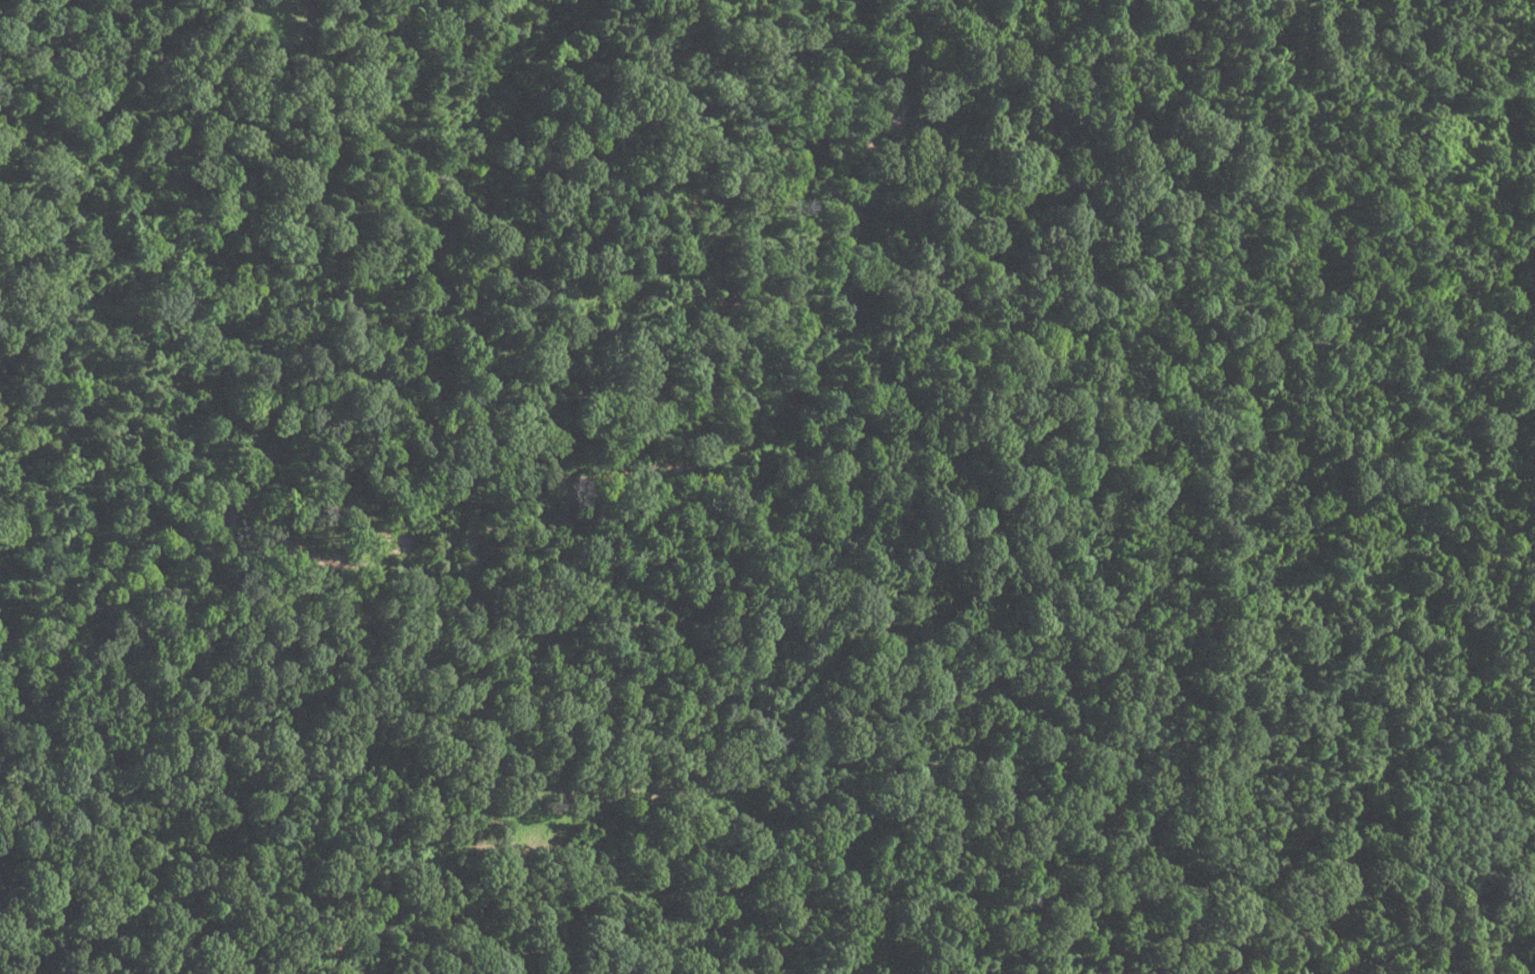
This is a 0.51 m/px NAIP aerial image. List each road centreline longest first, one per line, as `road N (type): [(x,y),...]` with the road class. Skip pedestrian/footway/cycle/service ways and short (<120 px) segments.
road 1 (residential): [(701,973),(641,675)]

